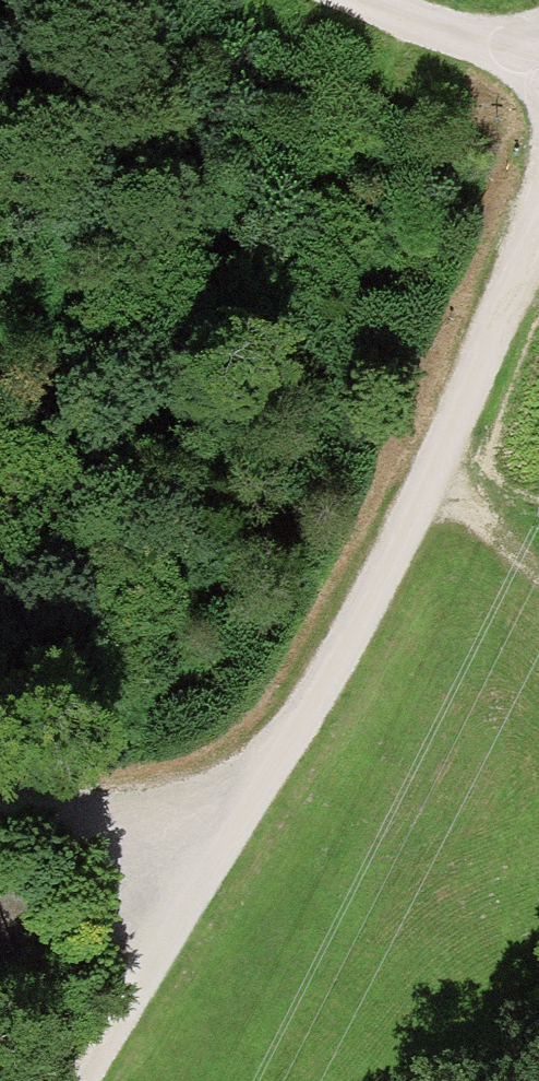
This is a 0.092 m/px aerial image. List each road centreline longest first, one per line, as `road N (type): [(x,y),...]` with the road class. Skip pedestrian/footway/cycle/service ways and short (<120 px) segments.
road 1 (track): [(538,240),(349,633),(233,815),(84,1080)]
road 2 (track): [(233,815),(0,790)]
road 3 (track): [(342,0),(538,81)]

